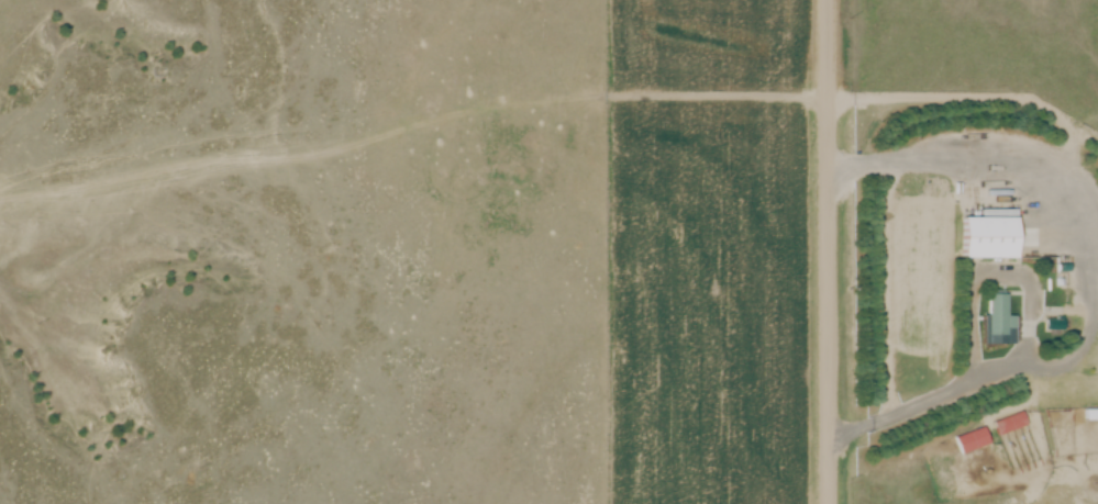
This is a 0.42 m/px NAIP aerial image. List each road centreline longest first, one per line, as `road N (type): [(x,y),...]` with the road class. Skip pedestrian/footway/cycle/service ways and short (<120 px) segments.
road 1 (residential): [(828,0),(828,503)]

